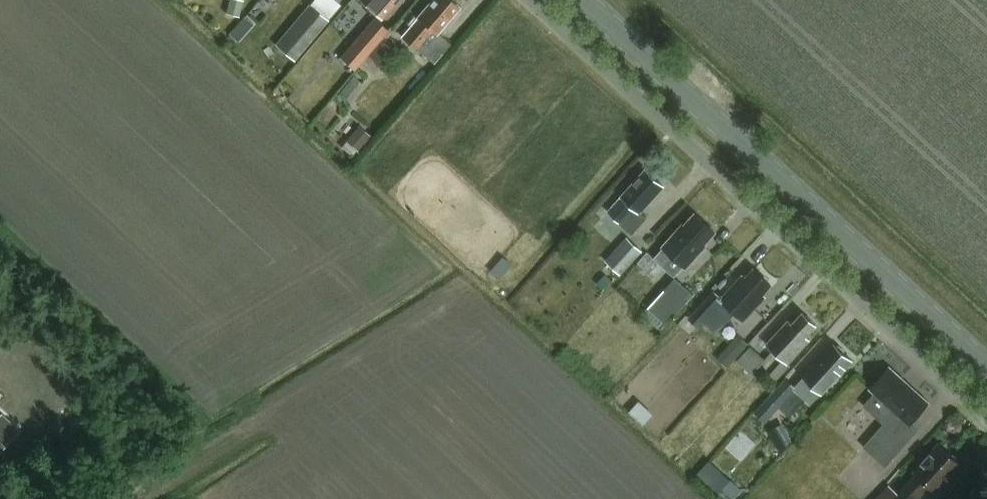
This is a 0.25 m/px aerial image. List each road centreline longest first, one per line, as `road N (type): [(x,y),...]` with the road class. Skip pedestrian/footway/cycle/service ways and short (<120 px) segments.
road 1 (unclassified): [(986,414),(531,0)]
road 2 (secondary): [(986,366),(584,0)]

